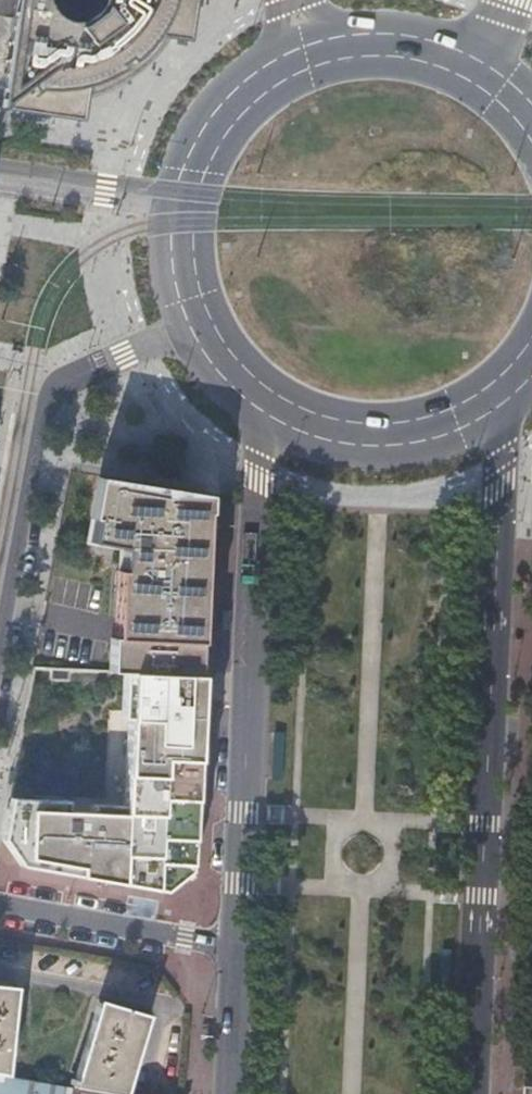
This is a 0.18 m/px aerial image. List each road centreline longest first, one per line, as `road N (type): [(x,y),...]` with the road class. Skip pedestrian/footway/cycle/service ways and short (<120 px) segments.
road 1 (trunk): [(363,0),(377,275),(333,1093)]
road 2 (trunk): [(412,1093),(445,299),(435,0)]
road 3 (primary): [(468,1093),(496,403)]
road 4 (primary): [(262,407),(239,954)]
road 5 (secondary): [(0,647),(52,406),(94,371),(198,332)]
road 6 (primary): [(262,407),(336,439),(380,443),(424,437),(496,403)]
road 7 (residential): [(0,906),(239,954)]
road 8 (primary): [(304,53),(249,85),(217,118),(178,207)]
road 9 (primary): [(478,66),(421,44),(376,40),(304,53)]
road 10 (secondary): [(178,207),(0,185)]
road 11 (primary): [(239,954),(231,1093)]
road 12 (primary): [(178,207),(179,282),(198,332)]

